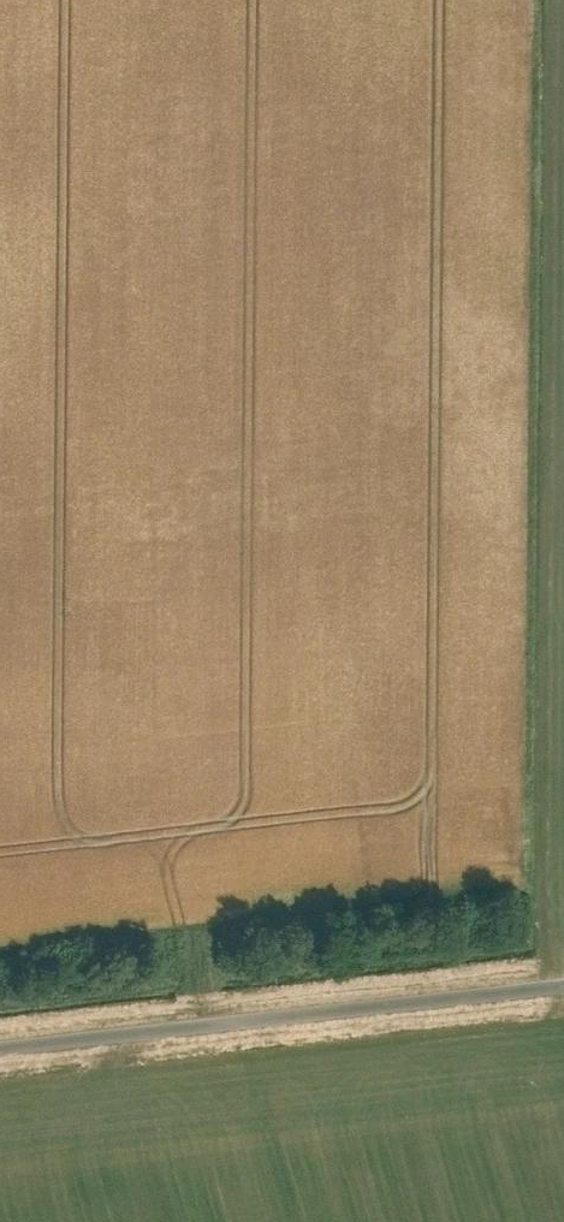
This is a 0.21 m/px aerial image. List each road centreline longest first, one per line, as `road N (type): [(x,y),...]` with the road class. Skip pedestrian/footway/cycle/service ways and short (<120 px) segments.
road 1 (unclassified): [(0,1049),(563,985)]

